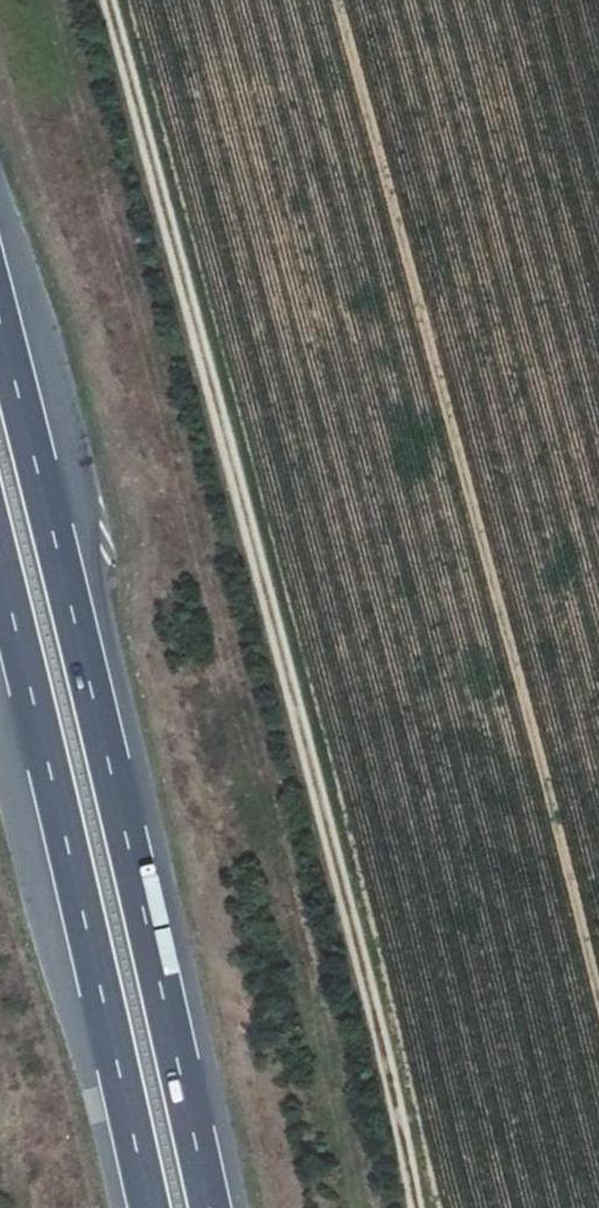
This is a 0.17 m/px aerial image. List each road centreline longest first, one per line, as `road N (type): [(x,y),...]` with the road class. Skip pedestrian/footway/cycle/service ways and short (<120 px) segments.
road 1 (track): [(418,1207),(102,0)]
road 2 (motorway): [(210,1207),(0,320)]
road 3 (motorway): [(0,571),(148,1207)]

